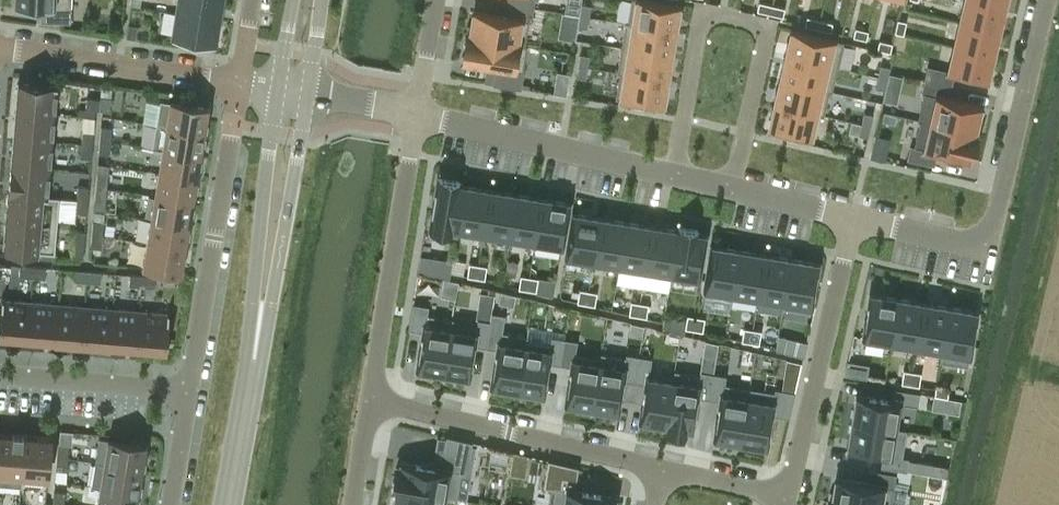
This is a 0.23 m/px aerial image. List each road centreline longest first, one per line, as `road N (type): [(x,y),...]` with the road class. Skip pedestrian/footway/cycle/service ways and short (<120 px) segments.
road 1 (tertiary): [(228,504),(292,96)]
road 2 (residential): [(1046,0),(988,244),(858,214)]
road 3 (residential): [(673,173),(702,23),(725,16),(754,22),(766,45),(732,186)]
road 4 (residential): [(238,87),(190,395)]
road 5 (residential): [(369,399),(663,468)]
road 6 (residential): [(858,214),(786,498)]
road 7 (residential): [(417,115),(369,399)]
road 8 (residential): [(673,173),(417,115)]
road 9 (residential): [(238,87),(0,52)]
road 10 (residential): [(0,378),(190,395)]
road 11 (residential): [(858,214),(732,186)]
road 12 (residential): [(663,468),(786,498)]

